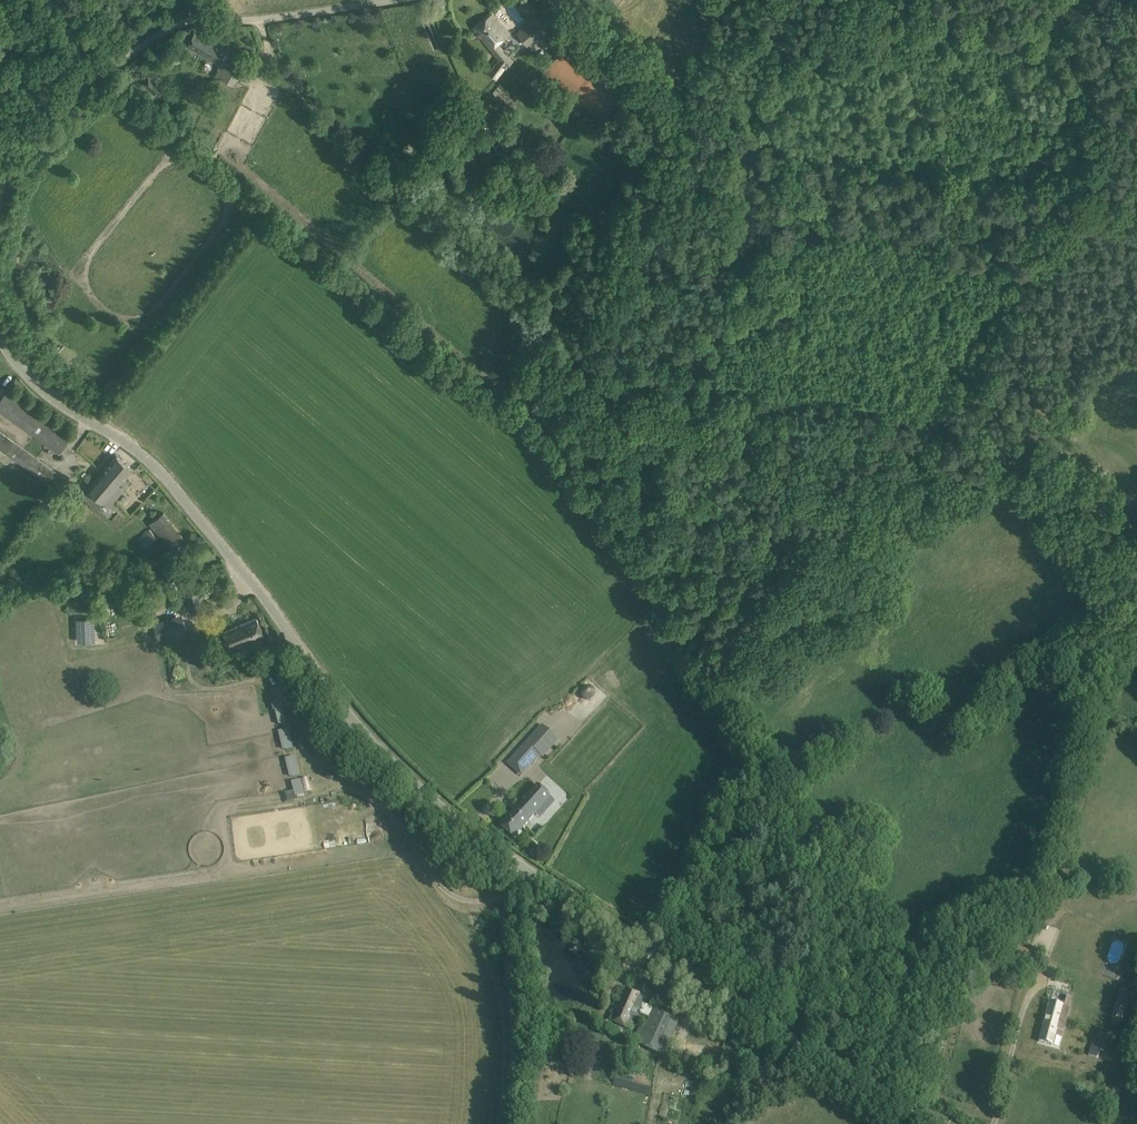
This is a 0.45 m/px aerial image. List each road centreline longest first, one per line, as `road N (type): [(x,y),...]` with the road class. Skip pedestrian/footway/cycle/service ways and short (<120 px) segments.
road 1 (track): [(871,509),(558,351),(307,105),(259,21)]
road 2 (tertiary): [(525,869),(430,802),(359,734),(172,486),(144,457),(40,388),(0,337)]
road 3 (track): [(871,509),(777,608),(739,665),(702,690),(783,813),(820,889),(873,1090)]
road 4 (track): [(1036,0),(1108,155),(1111,181),(871,509)]
road 5 (track): [(508,897),(469,902),(444,890),(403,826),(322,753),(269,677),(169,688),(152,621)]
road 6 (tertiary): [(936,1123),(525,869)]
road 7 (unclassified): [(0,197),(17,144),(49,109),(170,25),(259,21),(389,0)]
road 8 (track): [(871,509),(895,518),(994,461),(1136,513)]
road 9 (unclassified): [(509,1123),(514,1058),(504,913),(525,869)]

